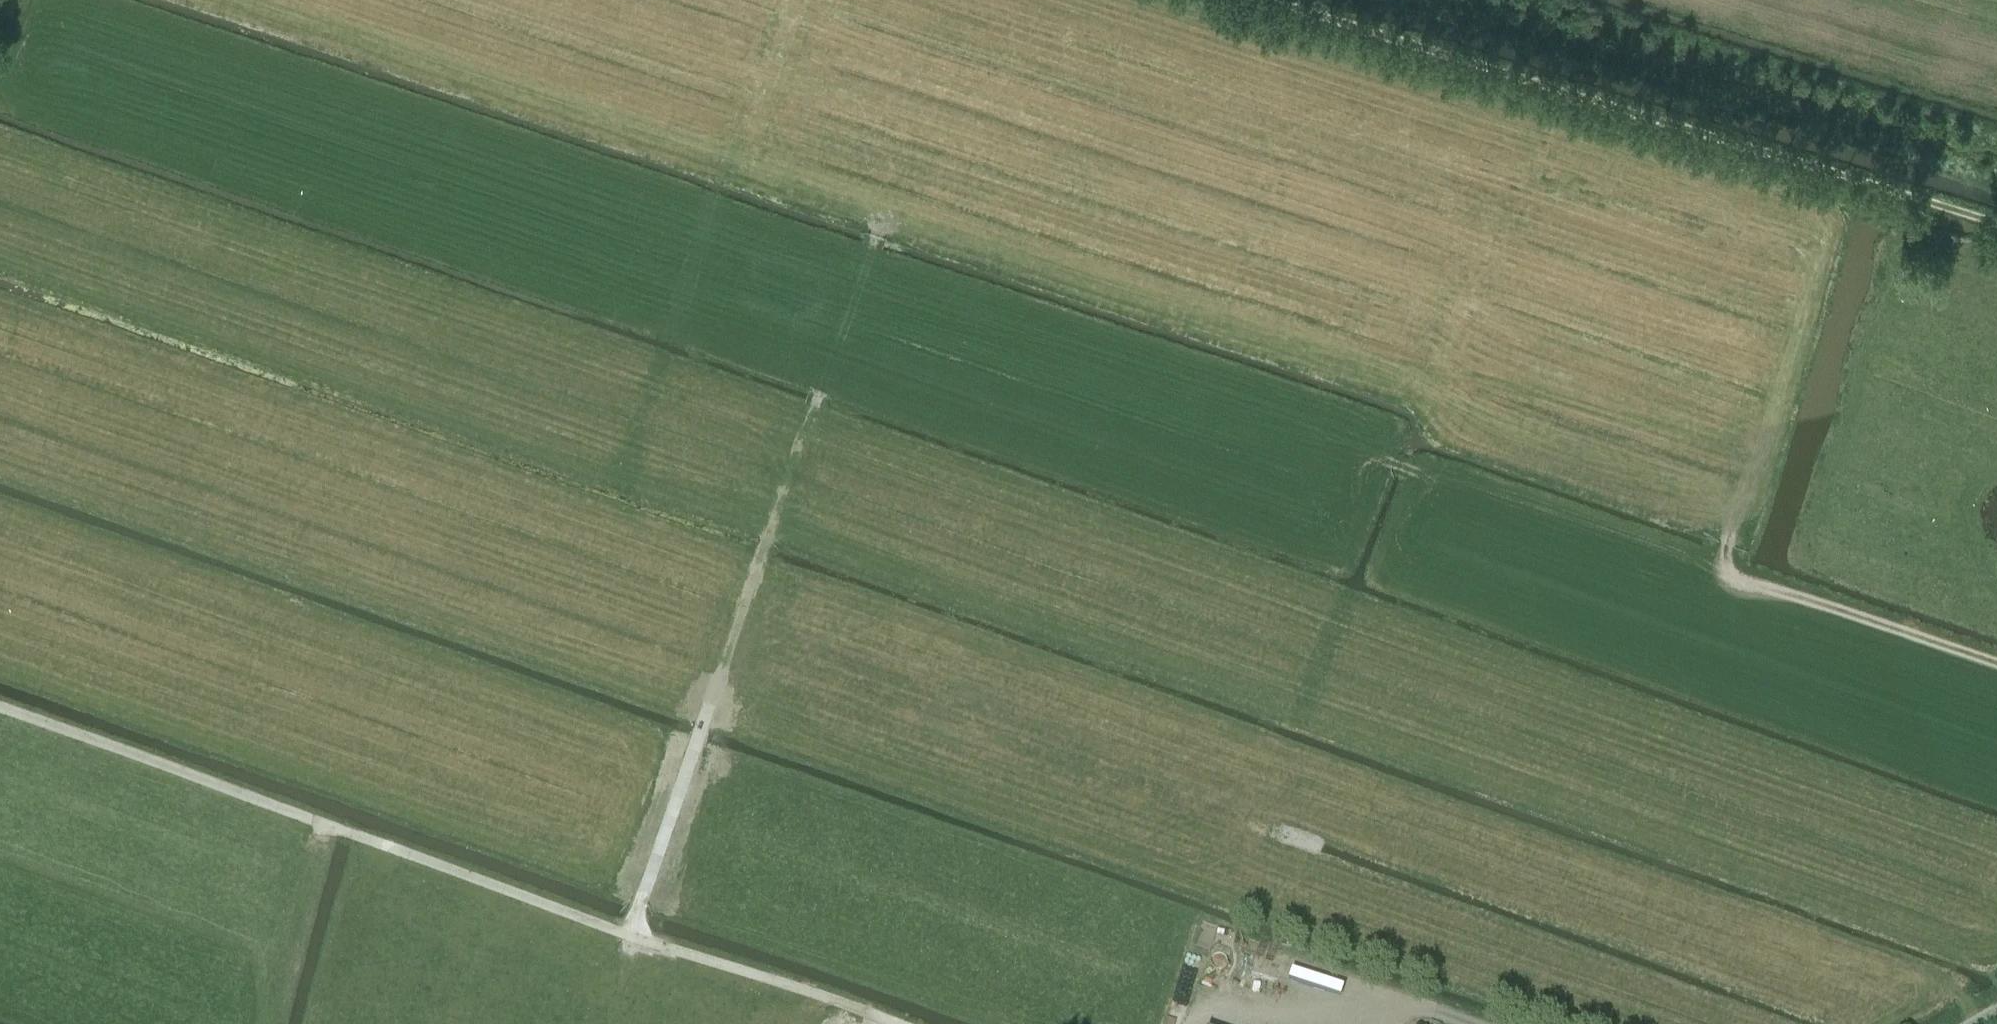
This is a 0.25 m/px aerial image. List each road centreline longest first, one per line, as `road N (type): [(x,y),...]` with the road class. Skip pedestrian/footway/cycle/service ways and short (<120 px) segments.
road 1 (track): [(892,1023),(0,709)]
road 2 (track): [(1996,223),(1278,0)]

